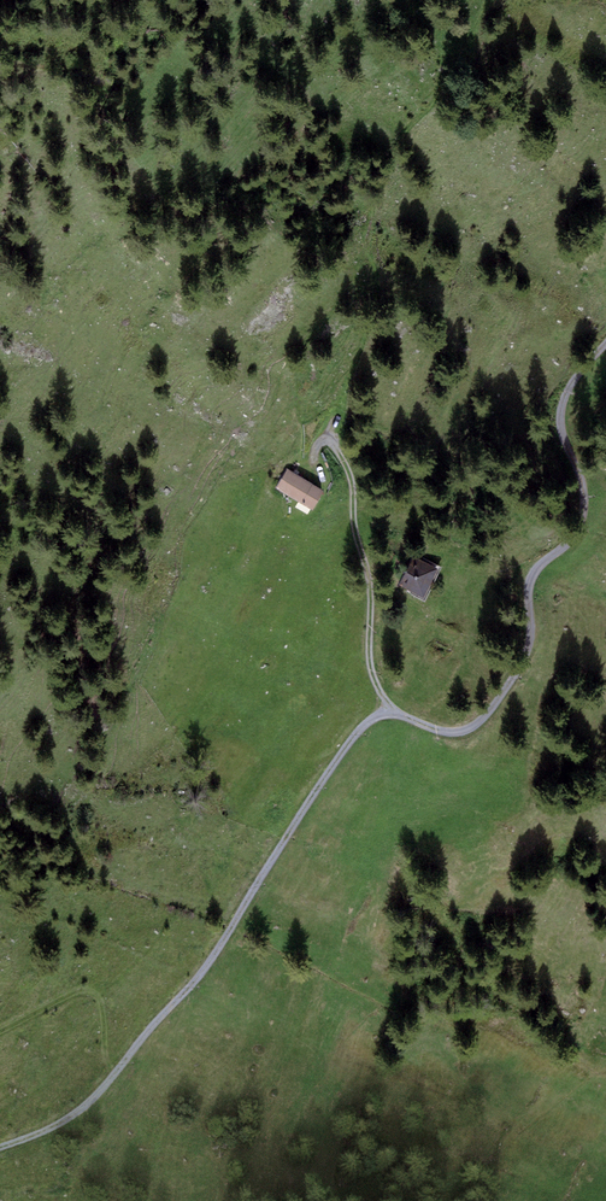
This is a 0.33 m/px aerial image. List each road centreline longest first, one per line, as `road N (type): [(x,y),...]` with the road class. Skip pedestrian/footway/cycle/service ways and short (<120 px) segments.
road 1 (track): [(0,1150),(99,1095),(221,946),(351,736),(390,712)]
road 2 (track): [(390,712),(433,730),(468,729),(520,665),(533,572),(579,529),(584,509),(562,404),(605,344)]
road 3 (track): [(312,462),(322,442),(344,467),(354,527),(368,554),(369,657),(390,712)]

